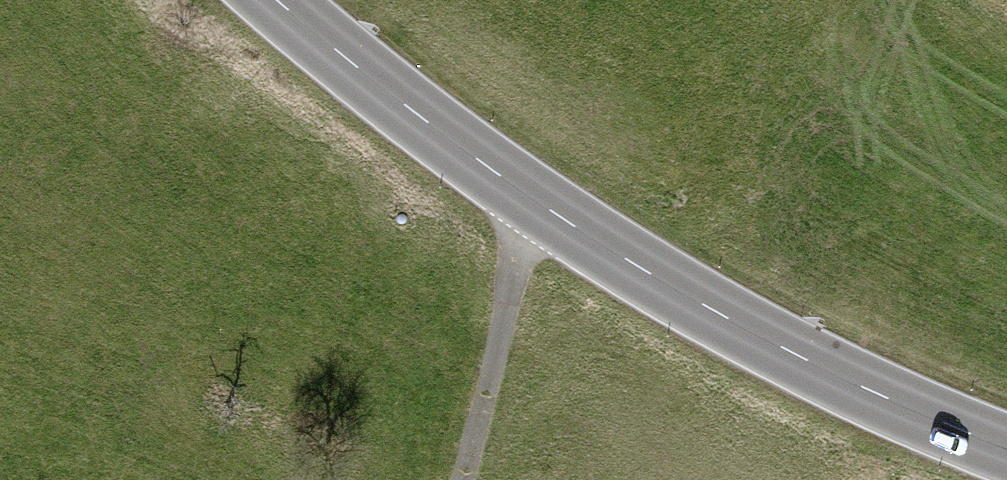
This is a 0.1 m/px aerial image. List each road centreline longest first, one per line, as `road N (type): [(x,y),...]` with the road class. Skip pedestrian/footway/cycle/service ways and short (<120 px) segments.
road 1 (primary): [(279,0),(542,205),(796,354),(1006,447)]
road 2 (track): [(542,205),(522,241),(464,479)]

